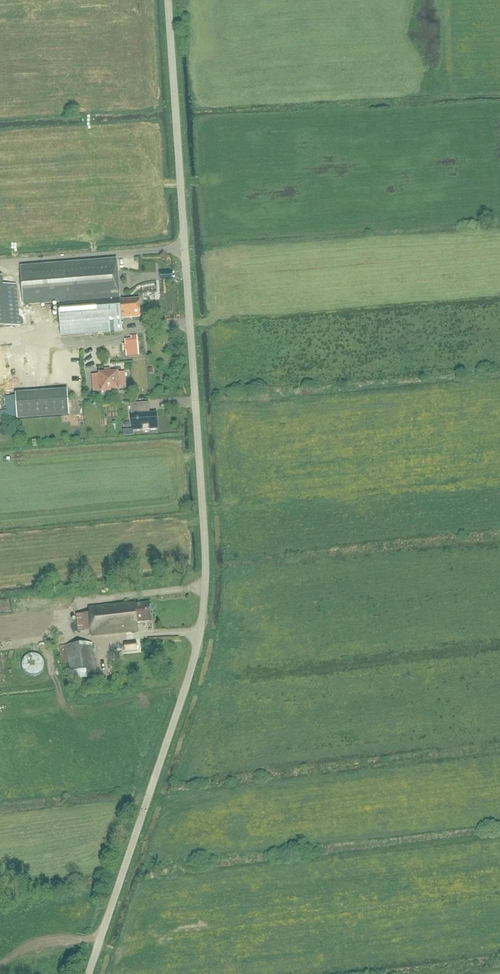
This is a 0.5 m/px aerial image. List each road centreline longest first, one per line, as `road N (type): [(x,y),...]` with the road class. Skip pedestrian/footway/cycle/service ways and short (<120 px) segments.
road 1 (unclassified): [(90,973),(186,693),(206,601),(169,0)]
road 2 (track): [(186,248),(0,262)]

